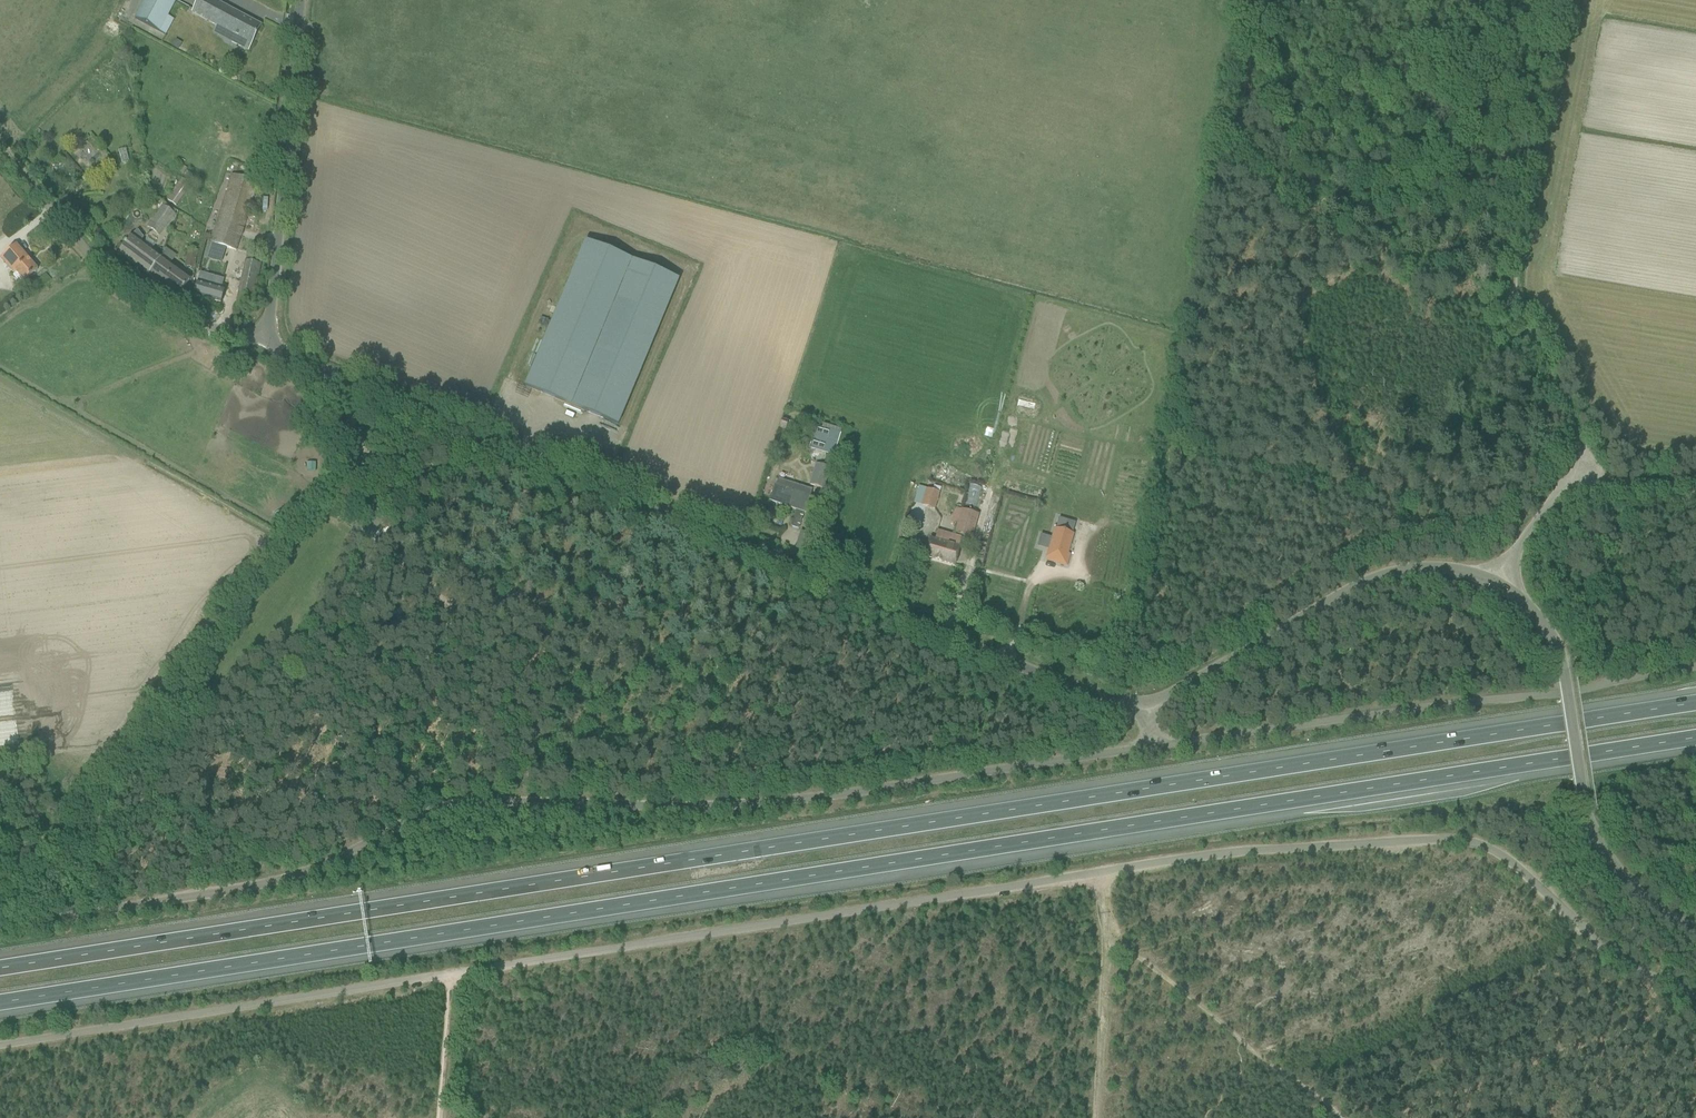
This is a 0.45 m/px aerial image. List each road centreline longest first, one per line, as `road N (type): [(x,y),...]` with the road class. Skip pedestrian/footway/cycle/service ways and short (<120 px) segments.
road 1 (motorway): [(1695,703),(0,968)]
road 2 (motorway): [(0,1002),(1695,738)]
road 3 (unclassified): [(1150,746),(754,803),(462,803),(287,878),(0,926)]
road 4 (unclassified): [(0,1044),(1073,875)]
road 5 (unclassified): [(1147,706),(1058,680),(272,349)]
road 6 (unclassified): [(1695,993),(1630,964),(1506,858),(1455,838),(1231,852),(1073,875)]
road 7 (unclassified): [(1150,746),(1695,667)]
road 8 (unclassified): [(1695,928),(1642,903),(1605,855),(1587,807),(1566,671),(1533,613),(1496,581)]
road 9 (unclassified): [(1147,706),(1386,572),(1450,569),(1496,581)]
road 10 (unclassified): [(272,349),(300,0)]
road 11 (track): [(1390,1117),(1680,1004),(1692,992)]
road 12 (track): [(1344,1117),(1107,936)]
road 13 (unclassified): [(272,349),(135,289),(47,204)]
road 14 (track): [(1096,871),(1107,936),(1098,1117)]
road 15 (track): [(1567,0),(1523,228)]
road 16 (unclassified): [(1586,472),(1517,298)]
road 17 (track): [(450,974),(443,1117)]
road 18 (unclassified): [(1496,581),(1551,503),(1586,472)]

